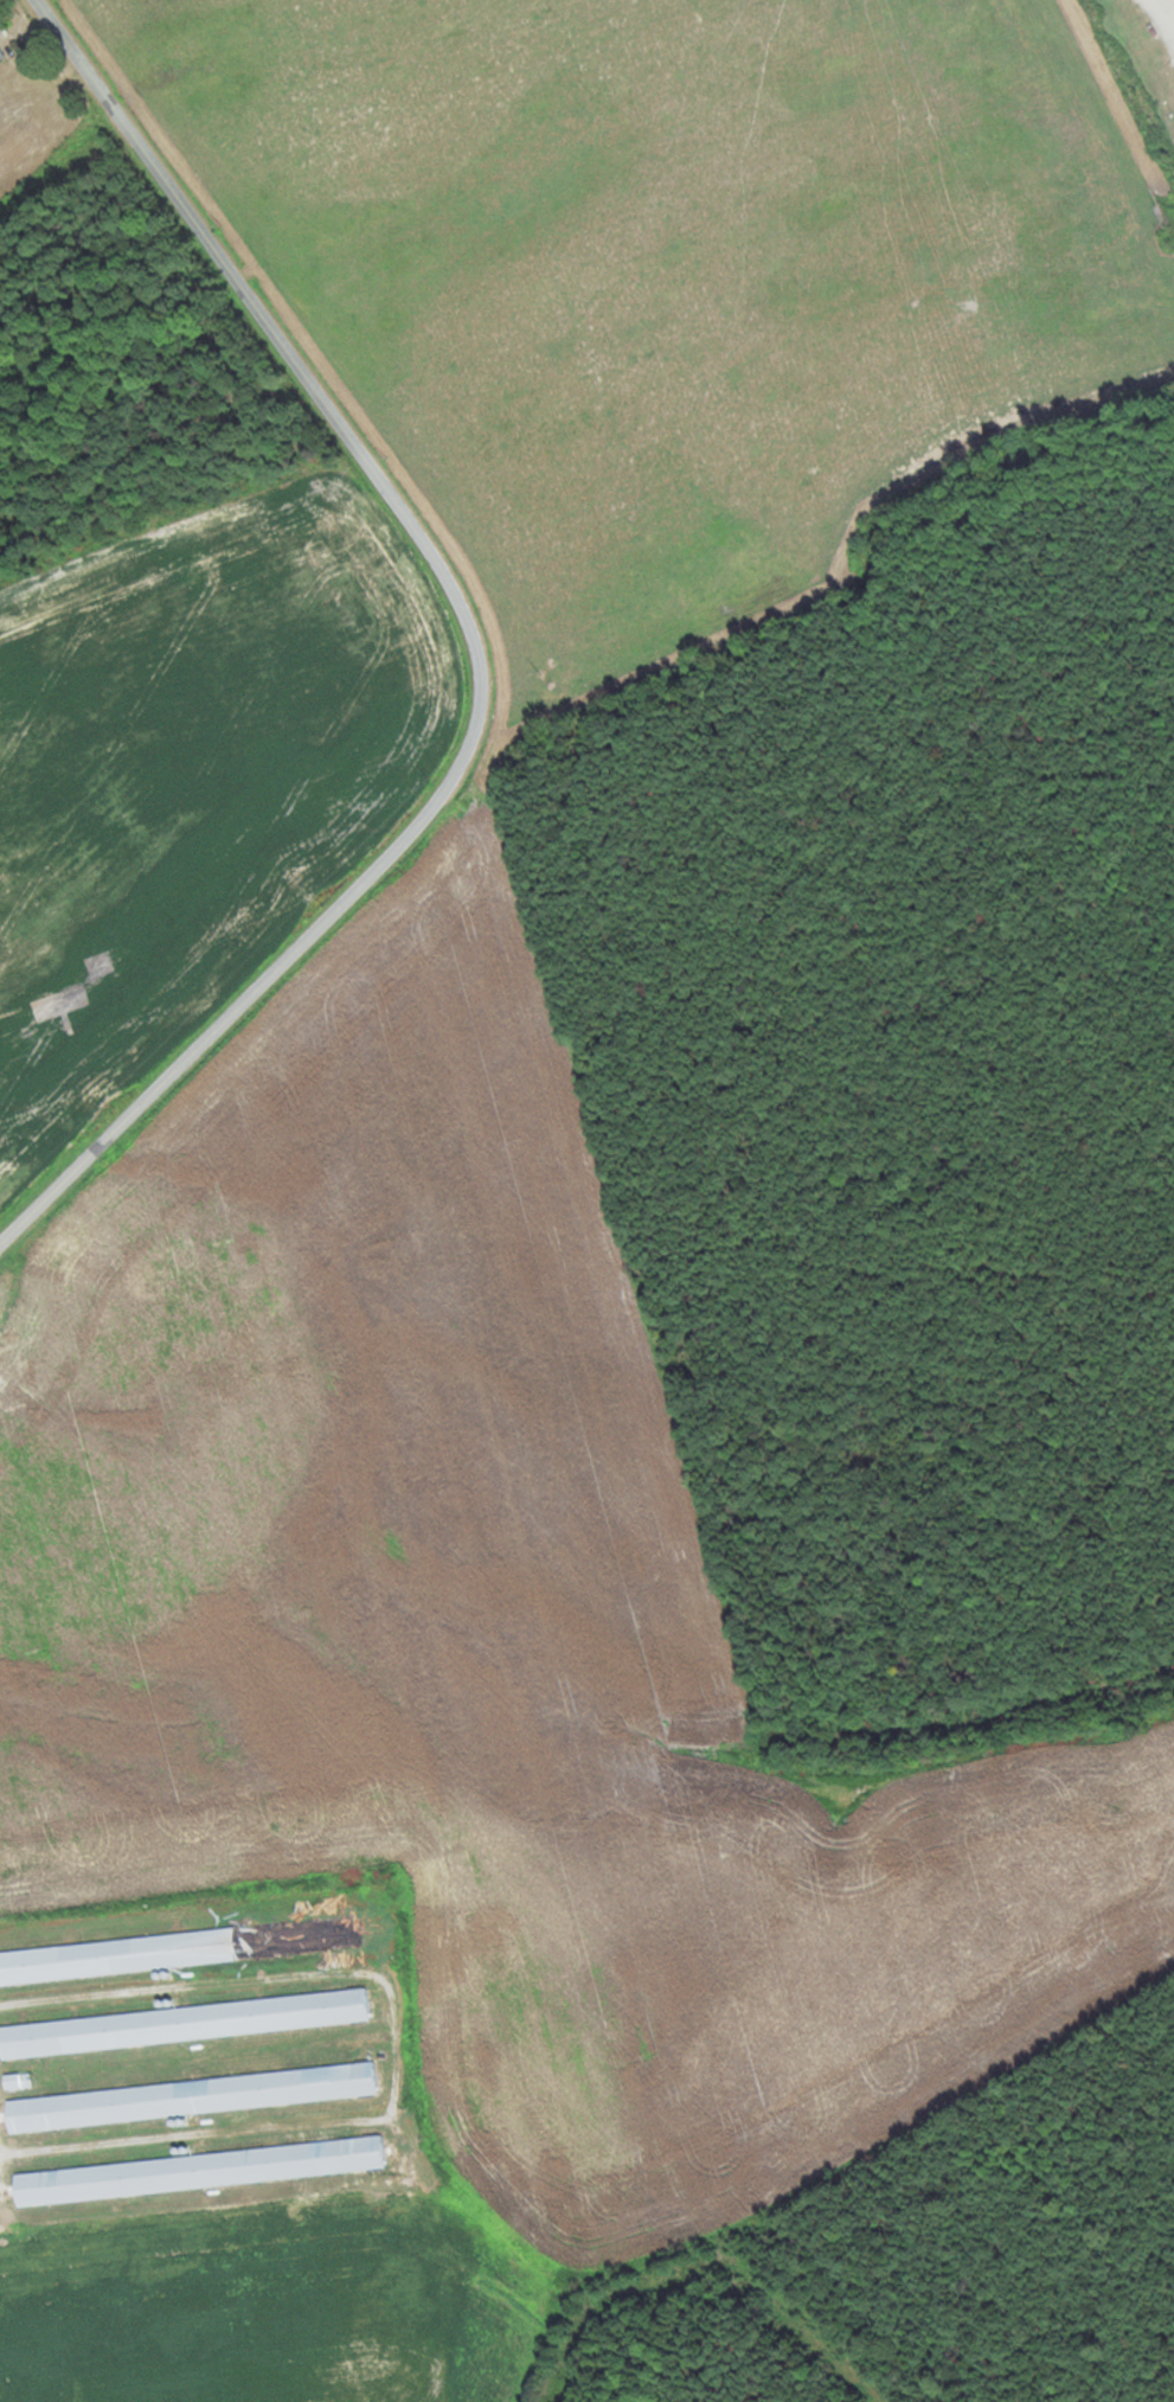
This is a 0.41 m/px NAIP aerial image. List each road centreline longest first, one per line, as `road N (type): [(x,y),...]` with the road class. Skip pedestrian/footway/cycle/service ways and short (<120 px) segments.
road 1 (residential): [(0,1245),(410,837),(470,752),(483,680),(468,613),(426,539),(38,0)]

